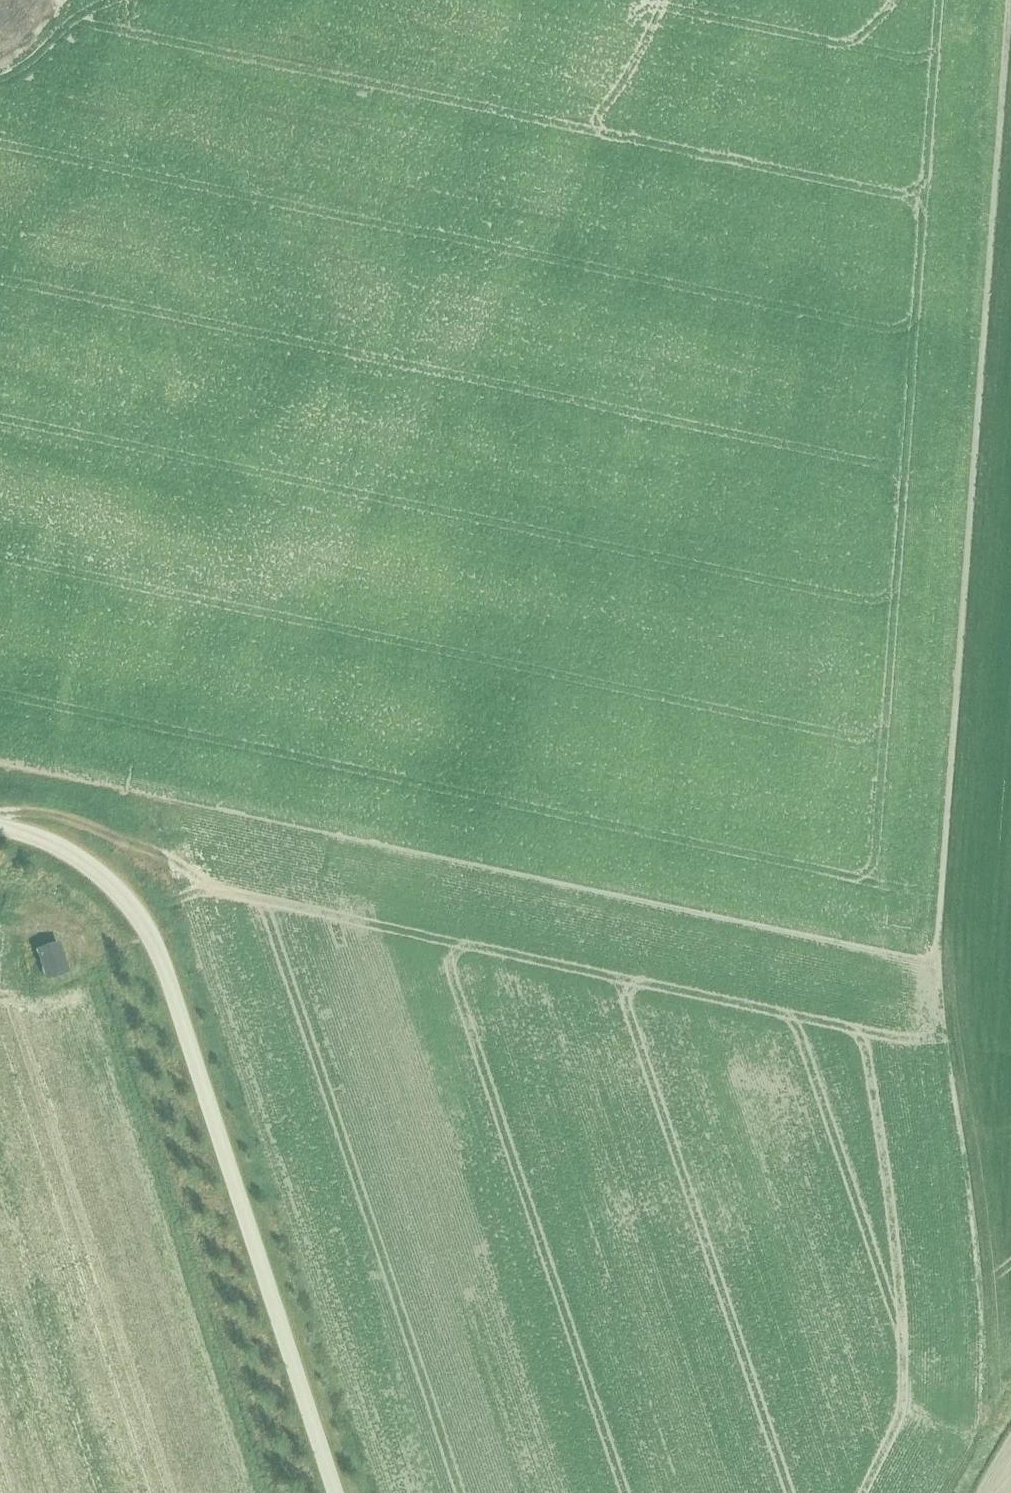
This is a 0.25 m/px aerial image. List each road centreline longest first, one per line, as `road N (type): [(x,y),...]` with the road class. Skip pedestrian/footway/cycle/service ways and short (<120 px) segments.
road 1 (tertiary): [(336,1492),(157,949),(107,878),(78,857),(0,829)]

